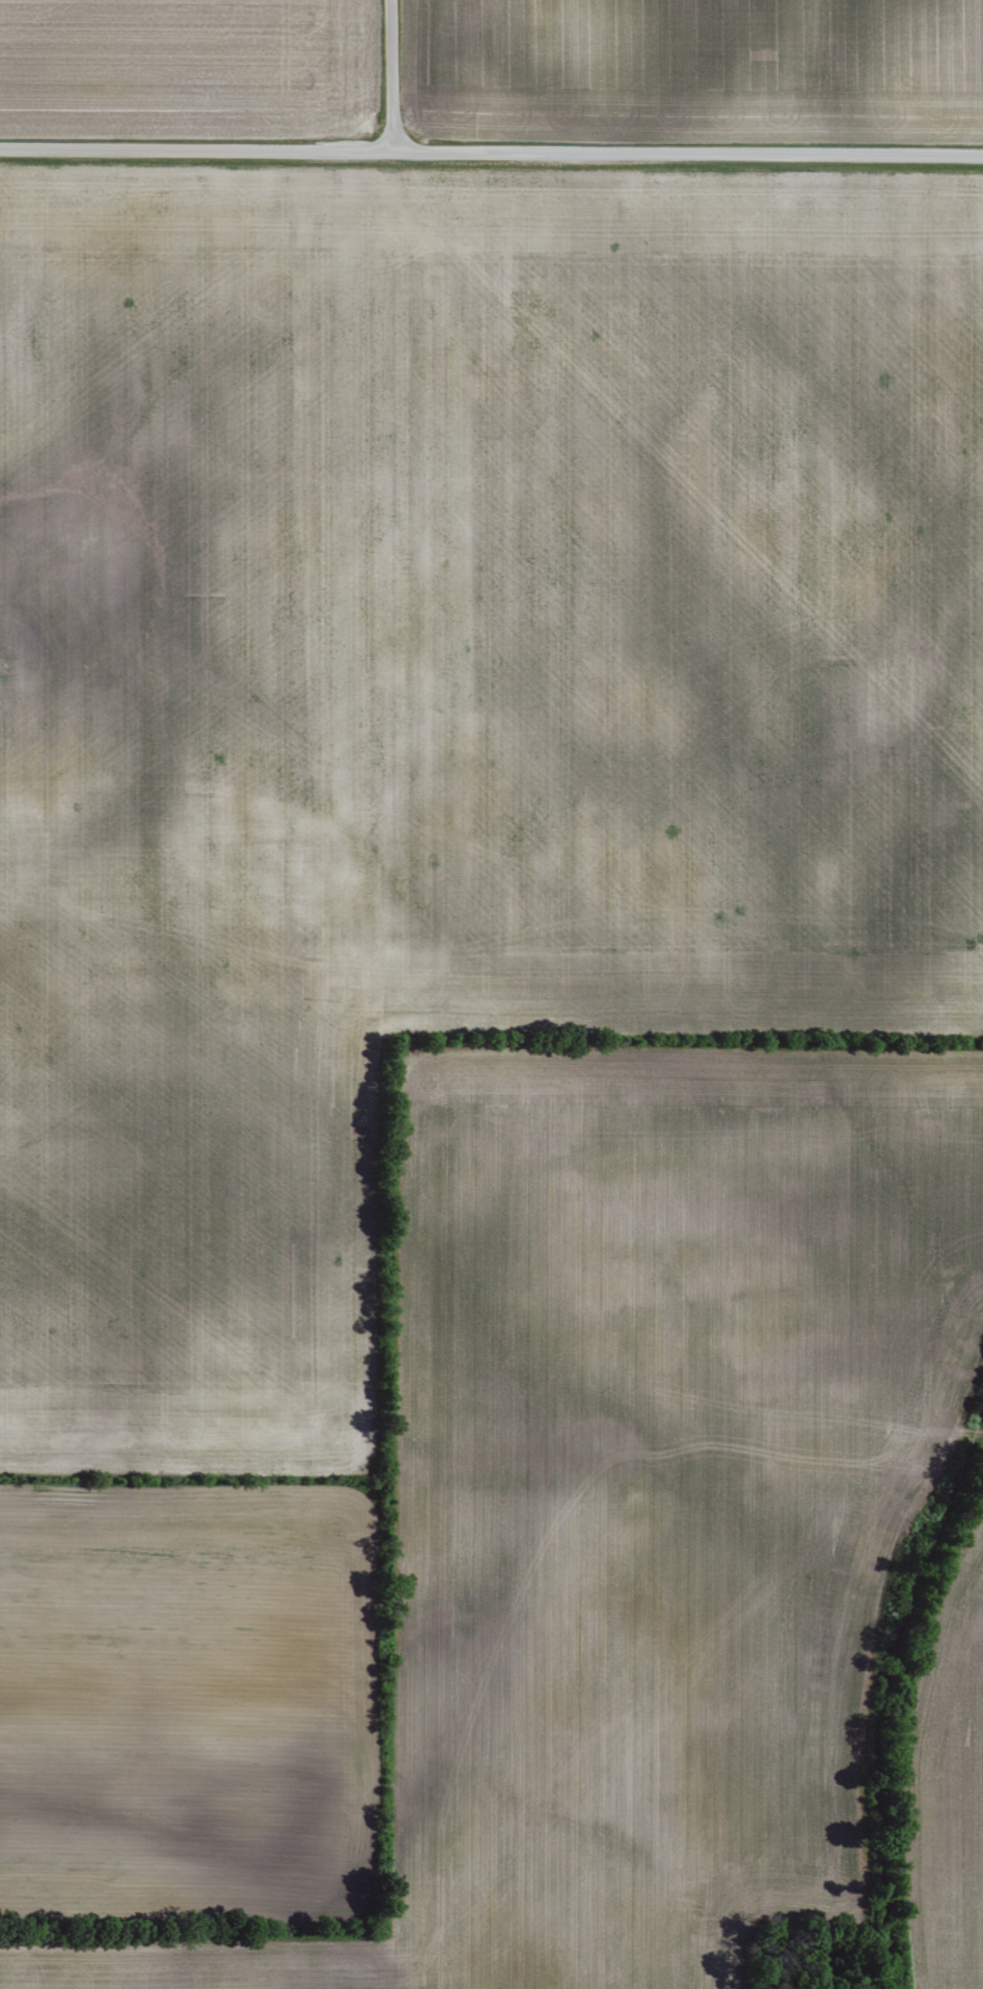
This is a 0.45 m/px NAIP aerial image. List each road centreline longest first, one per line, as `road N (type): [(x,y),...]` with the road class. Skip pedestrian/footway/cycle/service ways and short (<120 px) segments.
road 1 (residential): [(982,159),(0,151)]
road 2 (residential): [(388,153),(387,0)]

